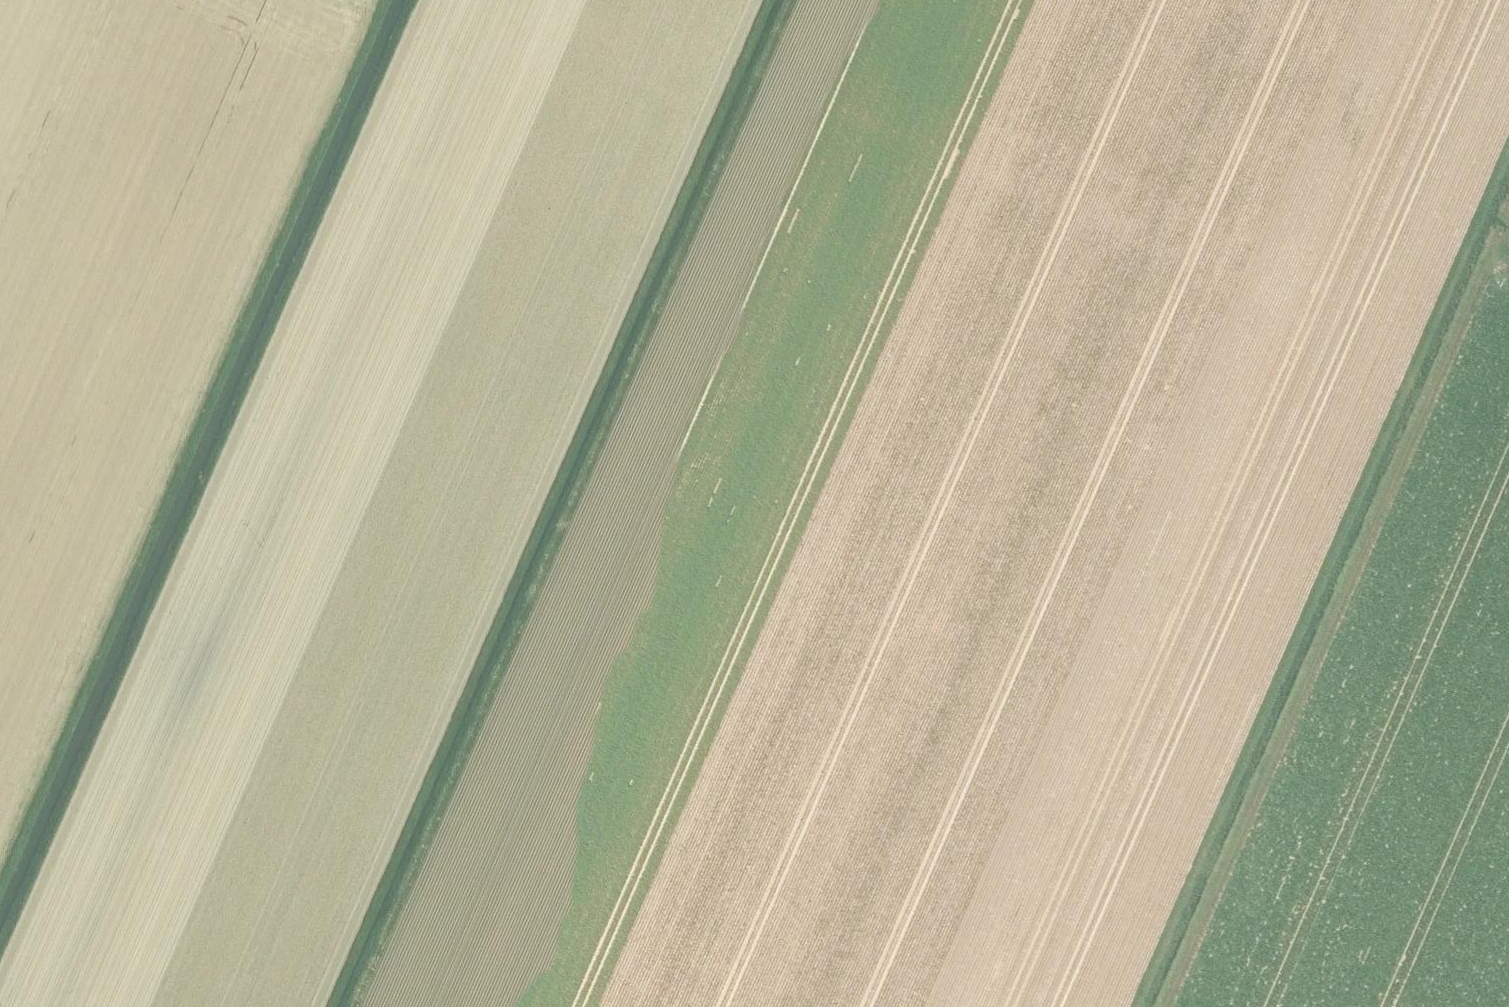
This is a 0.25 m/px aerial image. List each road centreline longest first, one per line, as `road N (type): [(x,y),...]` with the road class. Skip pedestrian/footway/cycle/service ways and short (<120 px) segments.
road 1 (track): [(354,1006),(791,0)]
road 2 (track): [(1163,1006),(1497,239),(1508,243)]

